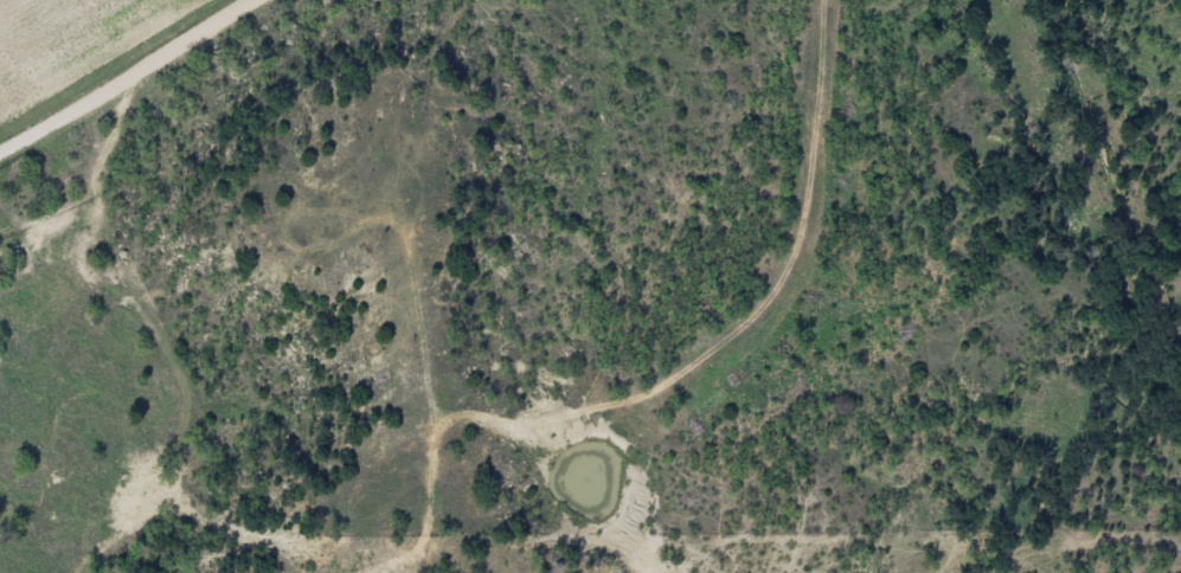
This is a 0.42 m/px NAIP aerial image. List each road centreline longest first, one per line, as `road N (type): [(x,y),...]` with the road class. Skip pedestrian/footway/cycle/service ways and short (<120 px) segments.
road 1 (residential): [(0,165),(292,0)]

